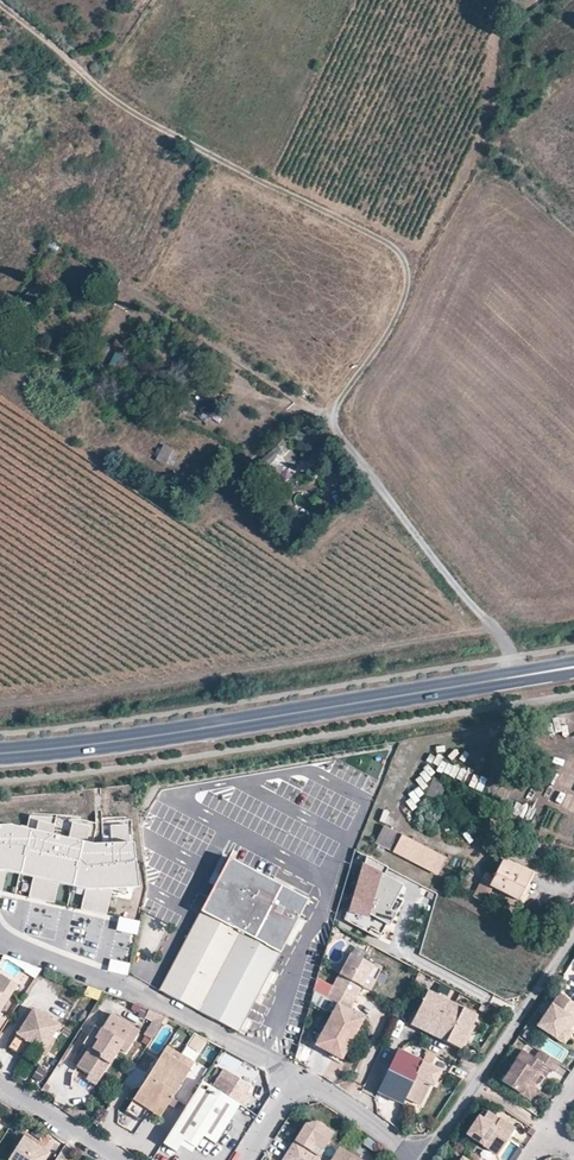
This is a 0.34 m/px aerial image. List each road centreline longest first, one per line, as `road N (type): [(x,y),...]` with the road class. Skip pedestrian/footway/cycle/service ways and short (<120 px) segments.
road 1 (track): [(0,2),(112,97),(400,249),(412,272),(409,301),(340,401),(335,423),(359,461)]
road 2 (primary): [(0,753),(524,674)]
road 3 (residential): [(419,1159),(573,933)]
road 4 (unclassified): [(524,674),(499,630),(359,461)]
road 5 (residential): [(413,1159),(299,1083),(247,1159)]
road 6 (residential): [(118,1159),(0,1084)]

